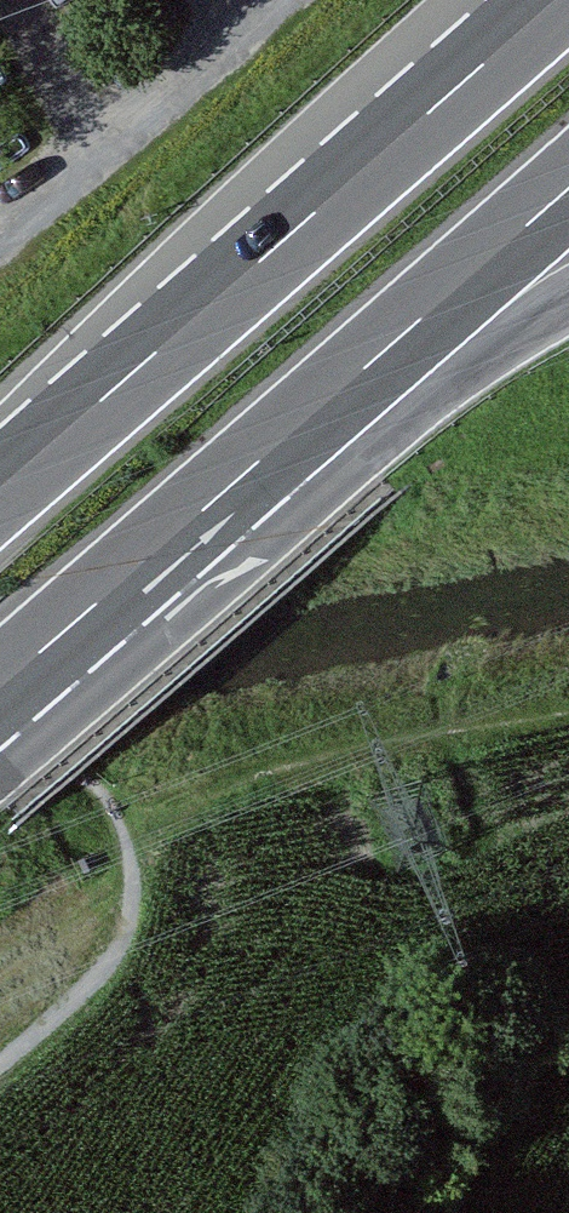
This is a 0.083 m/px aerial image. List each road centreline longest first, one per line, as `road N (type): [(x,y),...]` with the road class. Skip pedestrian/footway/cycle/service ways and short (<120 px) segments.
road 1 (motorway): [(563,0),(0,503)]
road 2 (motorway): [(0,692),(311,417)]
road 3 (motorway): [(311,417),(568,192)]
road 4 (motorway): [(311,417),(482,367),(568,307)]
road 5 (track): [(128,957),(0,1073)]

